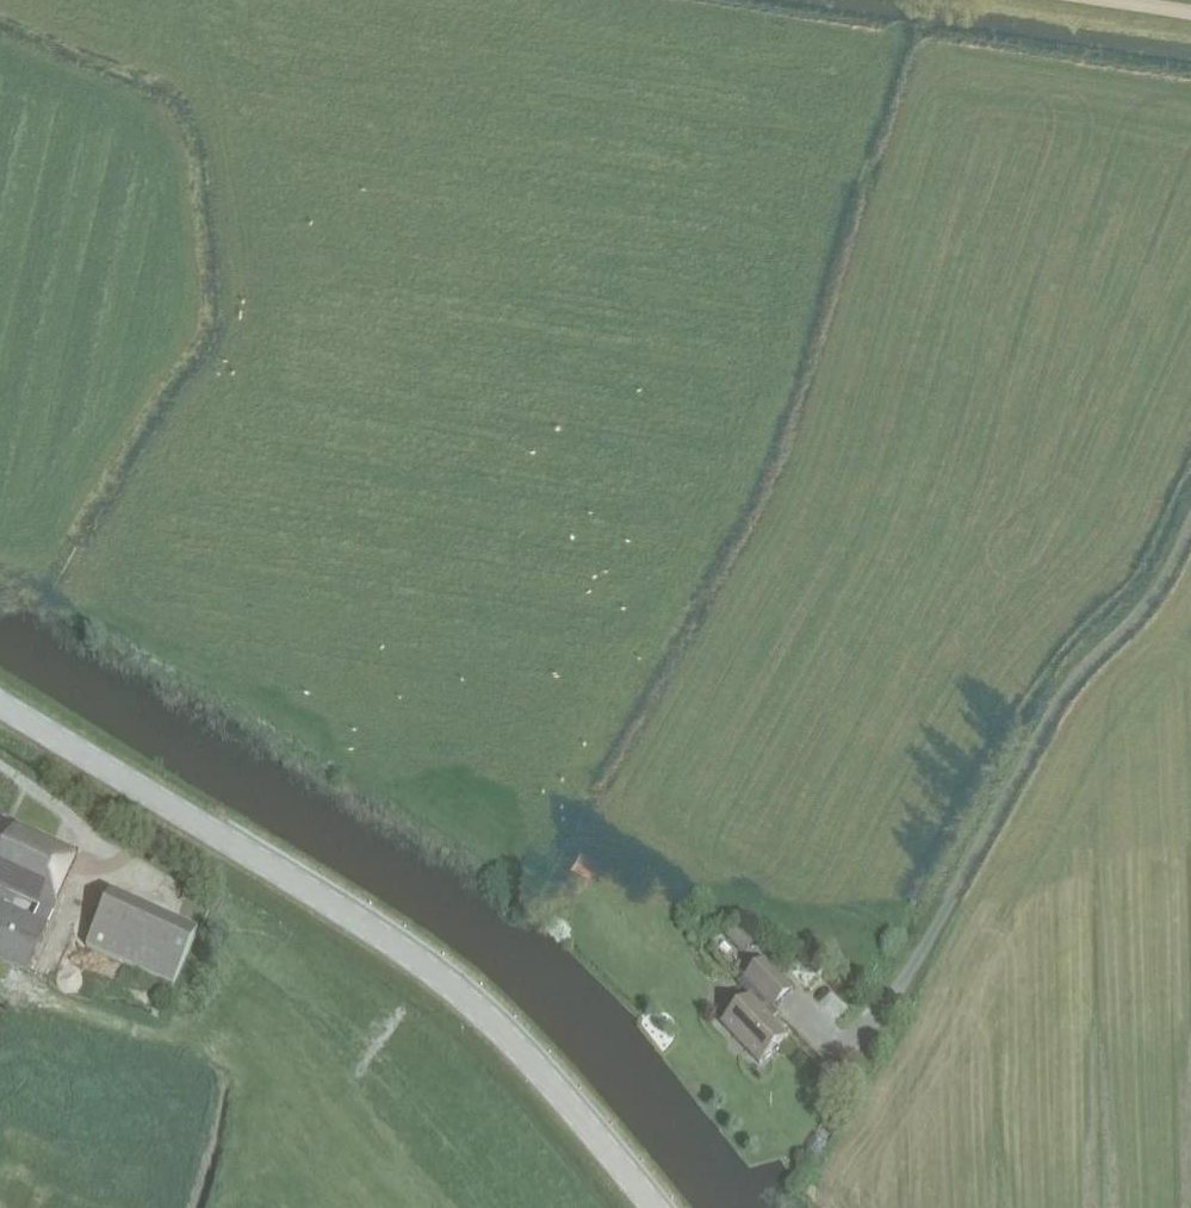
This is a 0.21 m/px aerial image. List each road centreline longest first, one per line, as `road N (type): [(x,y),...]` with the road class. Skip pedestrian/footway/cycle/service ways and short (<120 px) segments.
road 1 (secondary): [(652,1207),(505,1030),(425,965),(0,706)]

